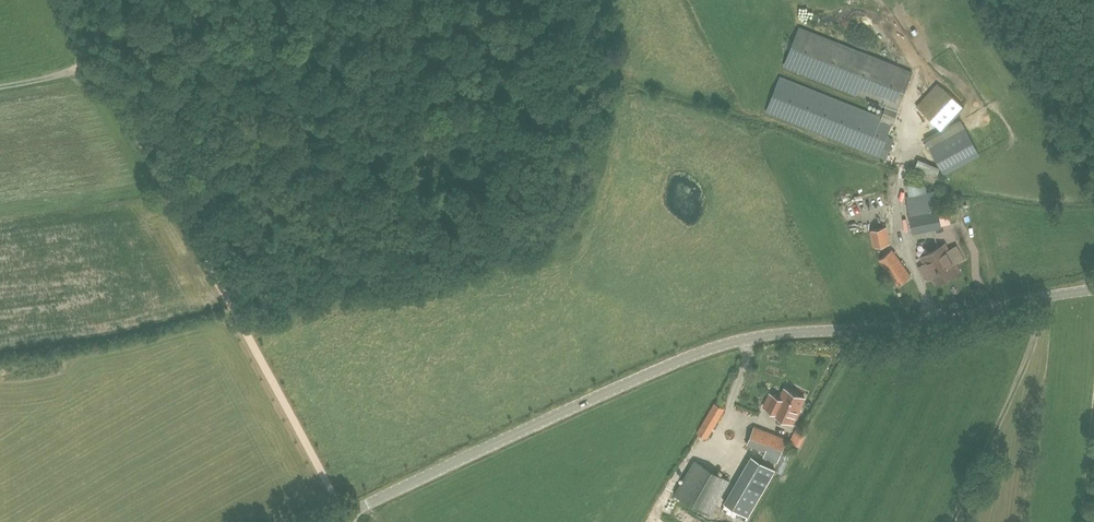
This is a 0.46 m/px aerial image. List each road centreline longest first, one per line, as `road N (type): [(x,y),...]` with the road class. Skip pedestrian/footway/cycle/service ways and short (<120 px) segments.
road 1 (unclassified): [(323,521),(732,341),(917,327),(1093,290)]
road 2 (track): [(65,0),(344,511)]
road 3 (track): [(1033,301),(1033,344),(952,521)]
road 4 (track): [(1093,365),(1080,521)]

